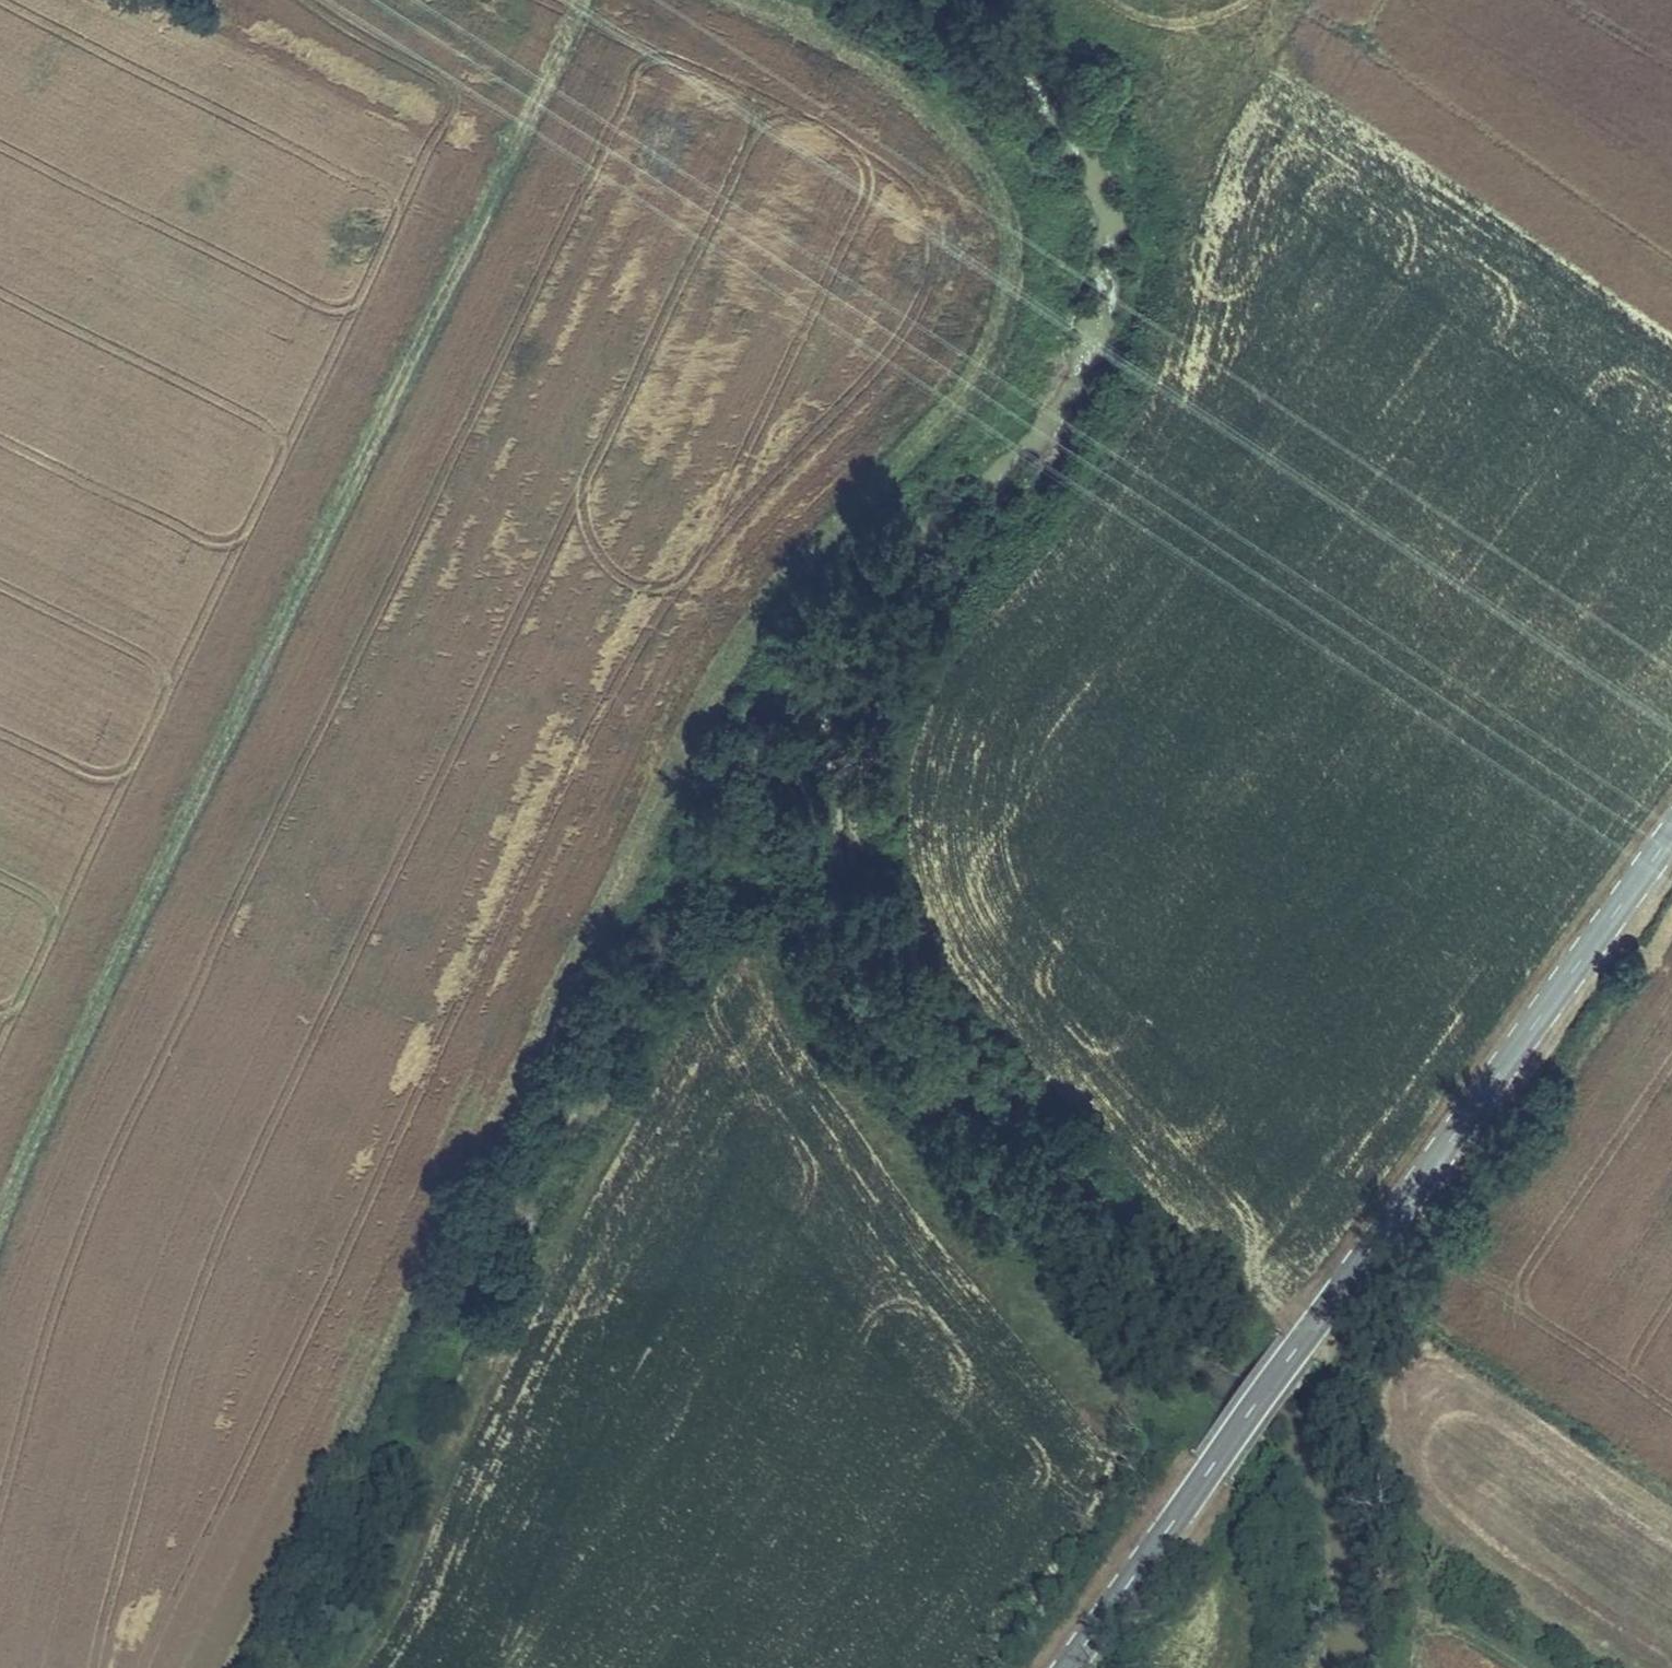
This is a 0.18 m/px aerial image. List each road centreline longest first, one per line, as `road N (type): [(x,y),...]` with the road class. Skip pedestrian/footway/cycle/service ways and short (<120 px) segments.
road 1 (track): [(729,0),(827,44),(927,118),(1004,228),(982,328),(951,407),(749,592),(346,1447),(224,1667)]
road 2 (track): [(0,1228),(67,1072),(594,0)]
road 3 (secondary): [(1671,833),(1070,1667)]

